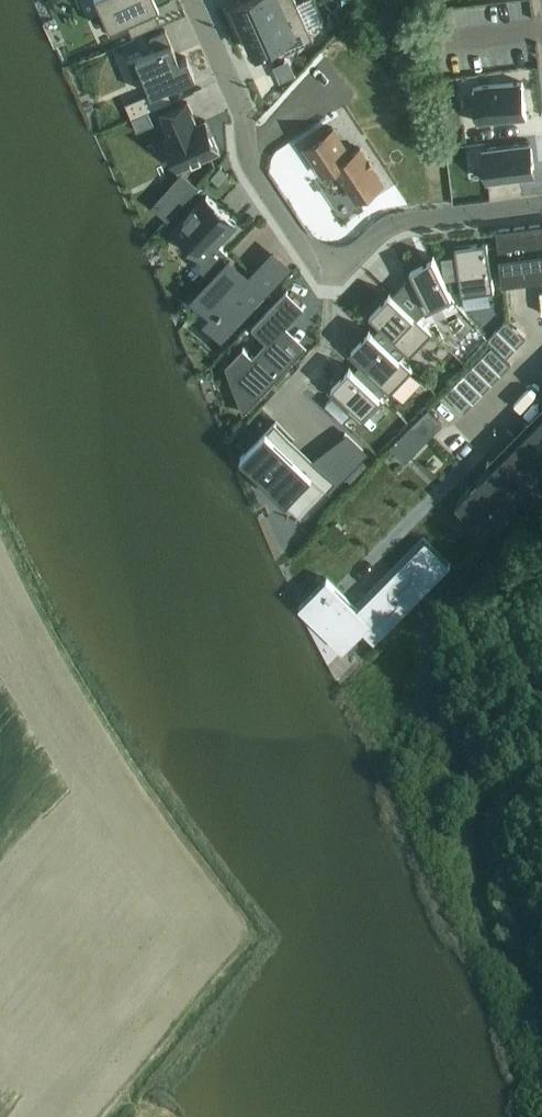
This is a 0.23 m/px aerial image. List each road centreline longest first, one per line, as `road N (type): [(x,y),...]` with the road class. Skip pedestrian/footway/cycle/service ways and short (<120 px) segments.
road 1 (residential): [(541,207),(402,221),(331,266)]
road 2 (residential): [(325,439),(284,394),(328,345),(331,266)]
road 3 (residential): [(331,266),(324,266),(263,184),(245,132)]
road 4 (residential): [(191,0),(245,132)]

